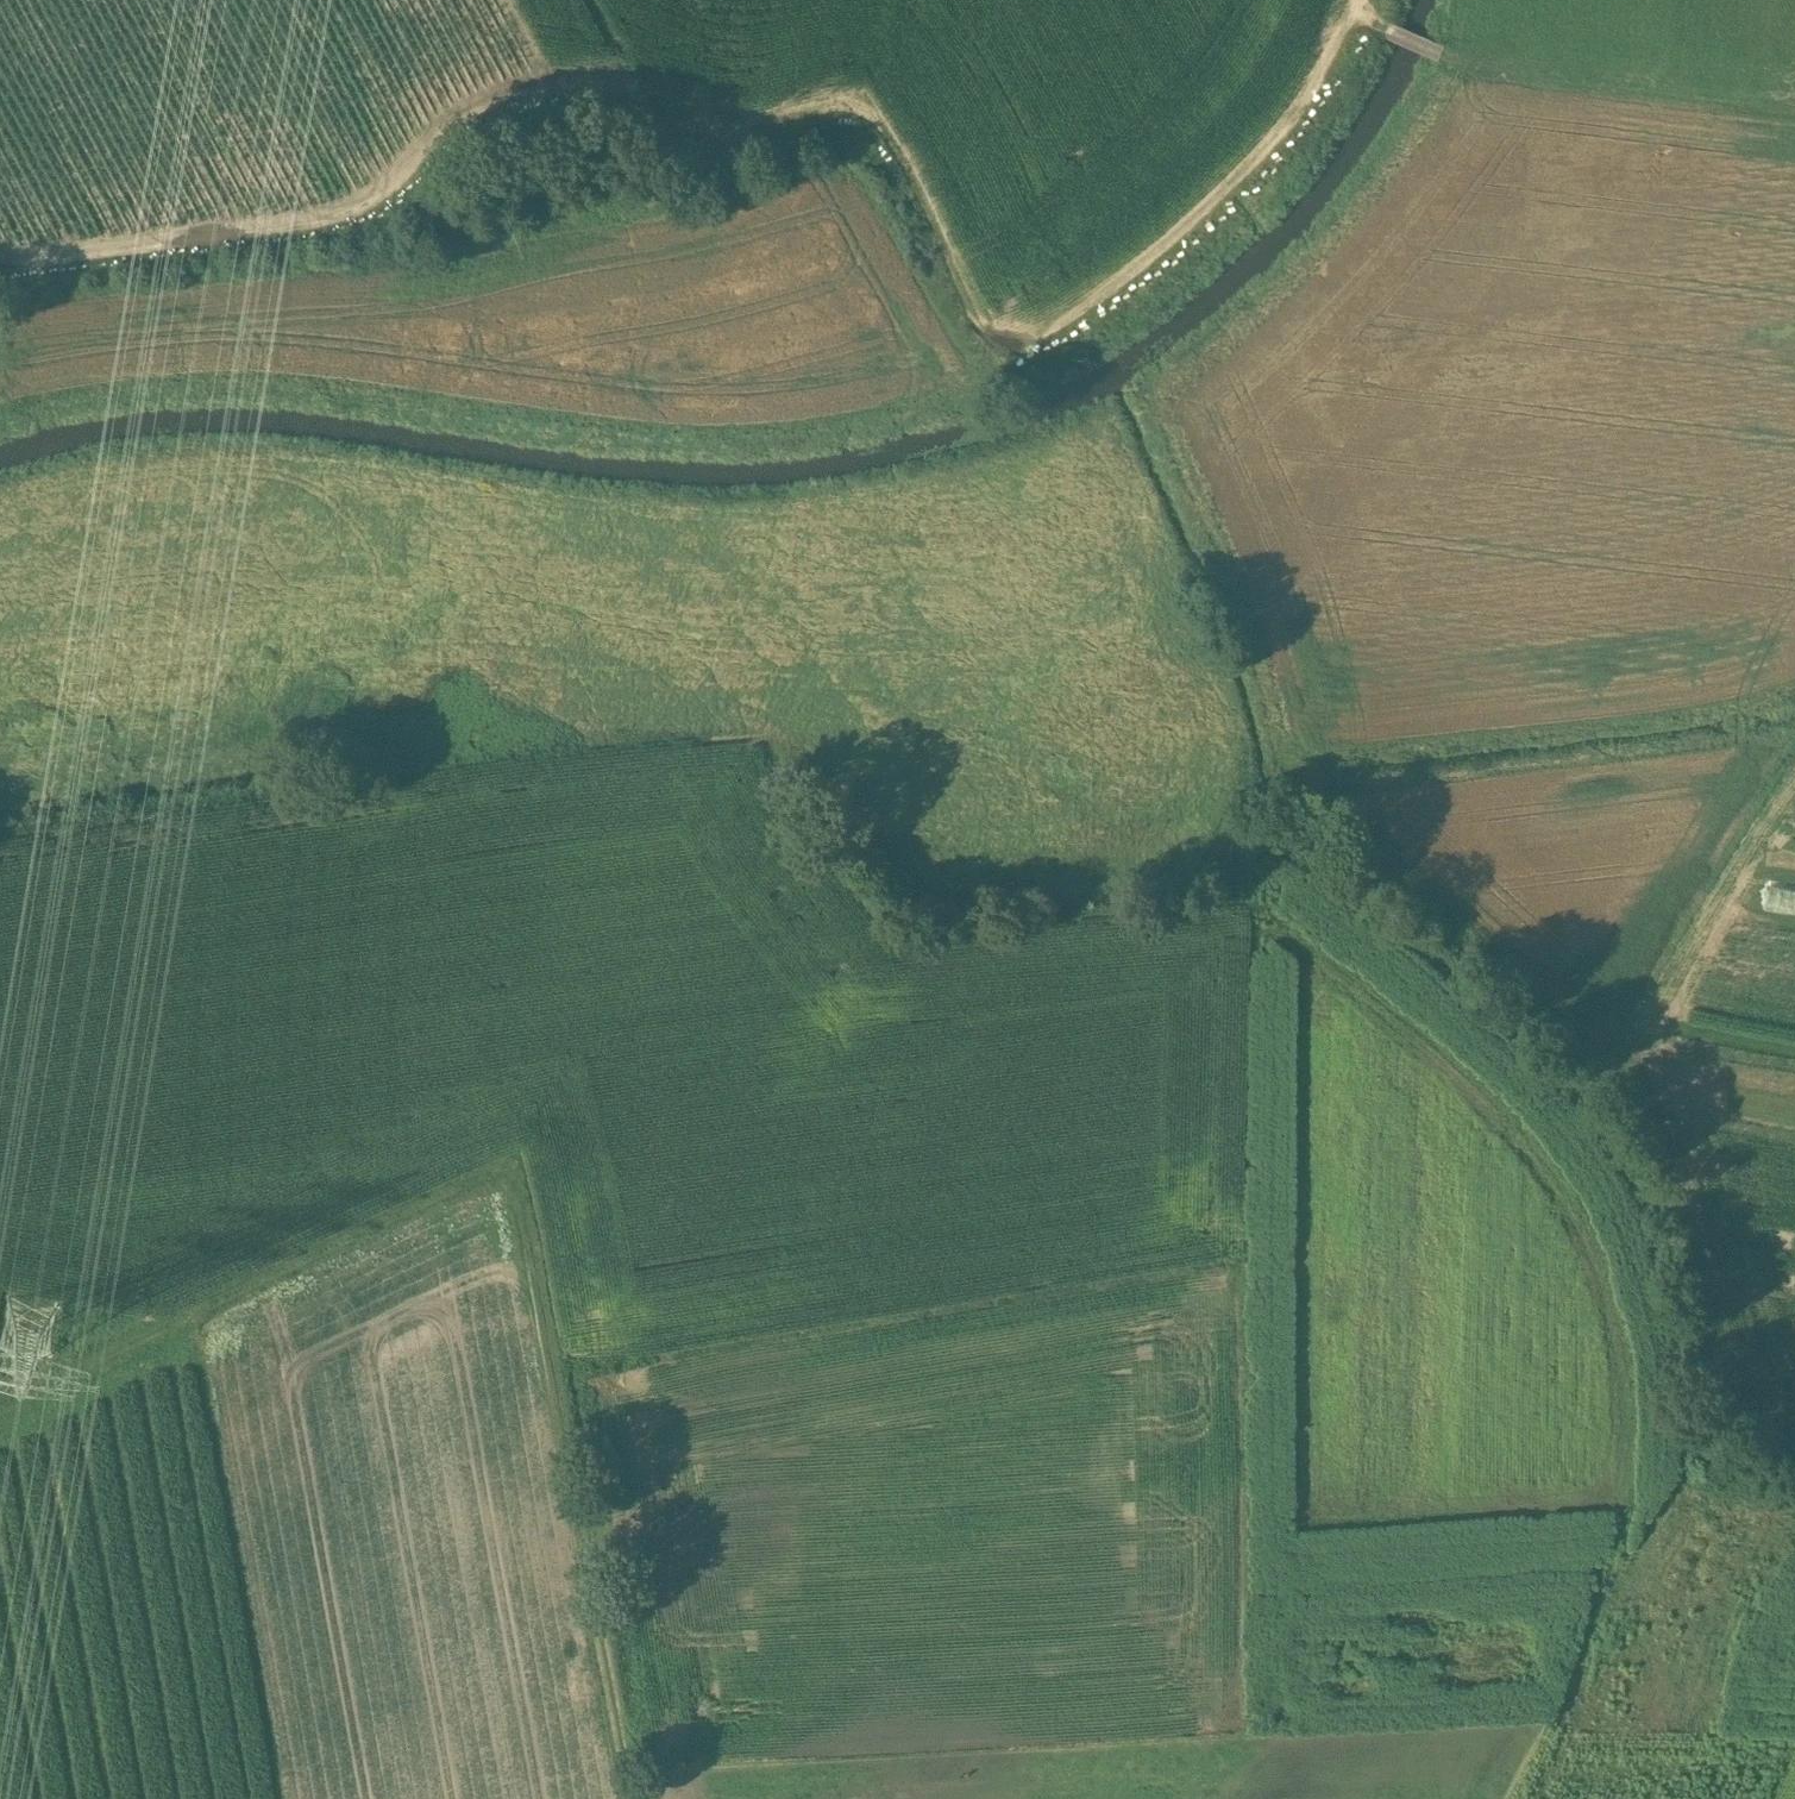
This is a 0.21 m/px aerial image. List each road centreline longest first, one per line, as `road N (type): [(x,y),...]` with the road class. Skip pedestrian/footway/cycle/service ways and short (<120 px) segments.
road 1 (track): [(633,1798),(557,1386)]

